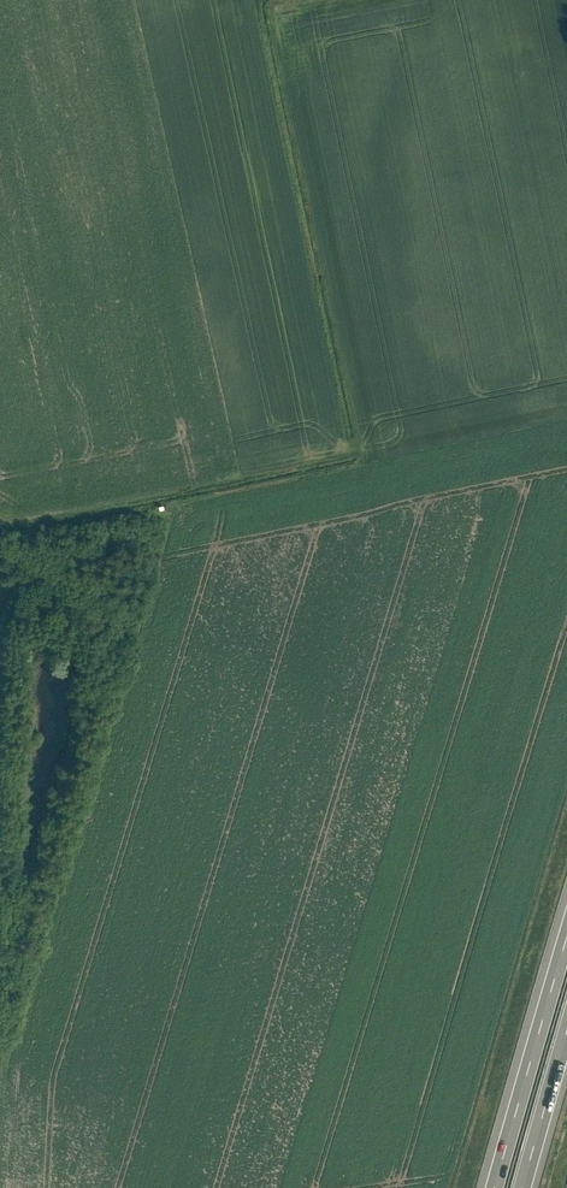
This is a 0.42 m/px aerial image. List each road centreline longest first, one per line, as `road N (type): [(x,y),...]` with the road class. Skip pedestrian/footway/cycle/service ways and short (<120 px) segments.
road 1 (motorway): [(566,942),(495,1187)]
road 2 (motorway): [(522,1187),(566,1032)]

